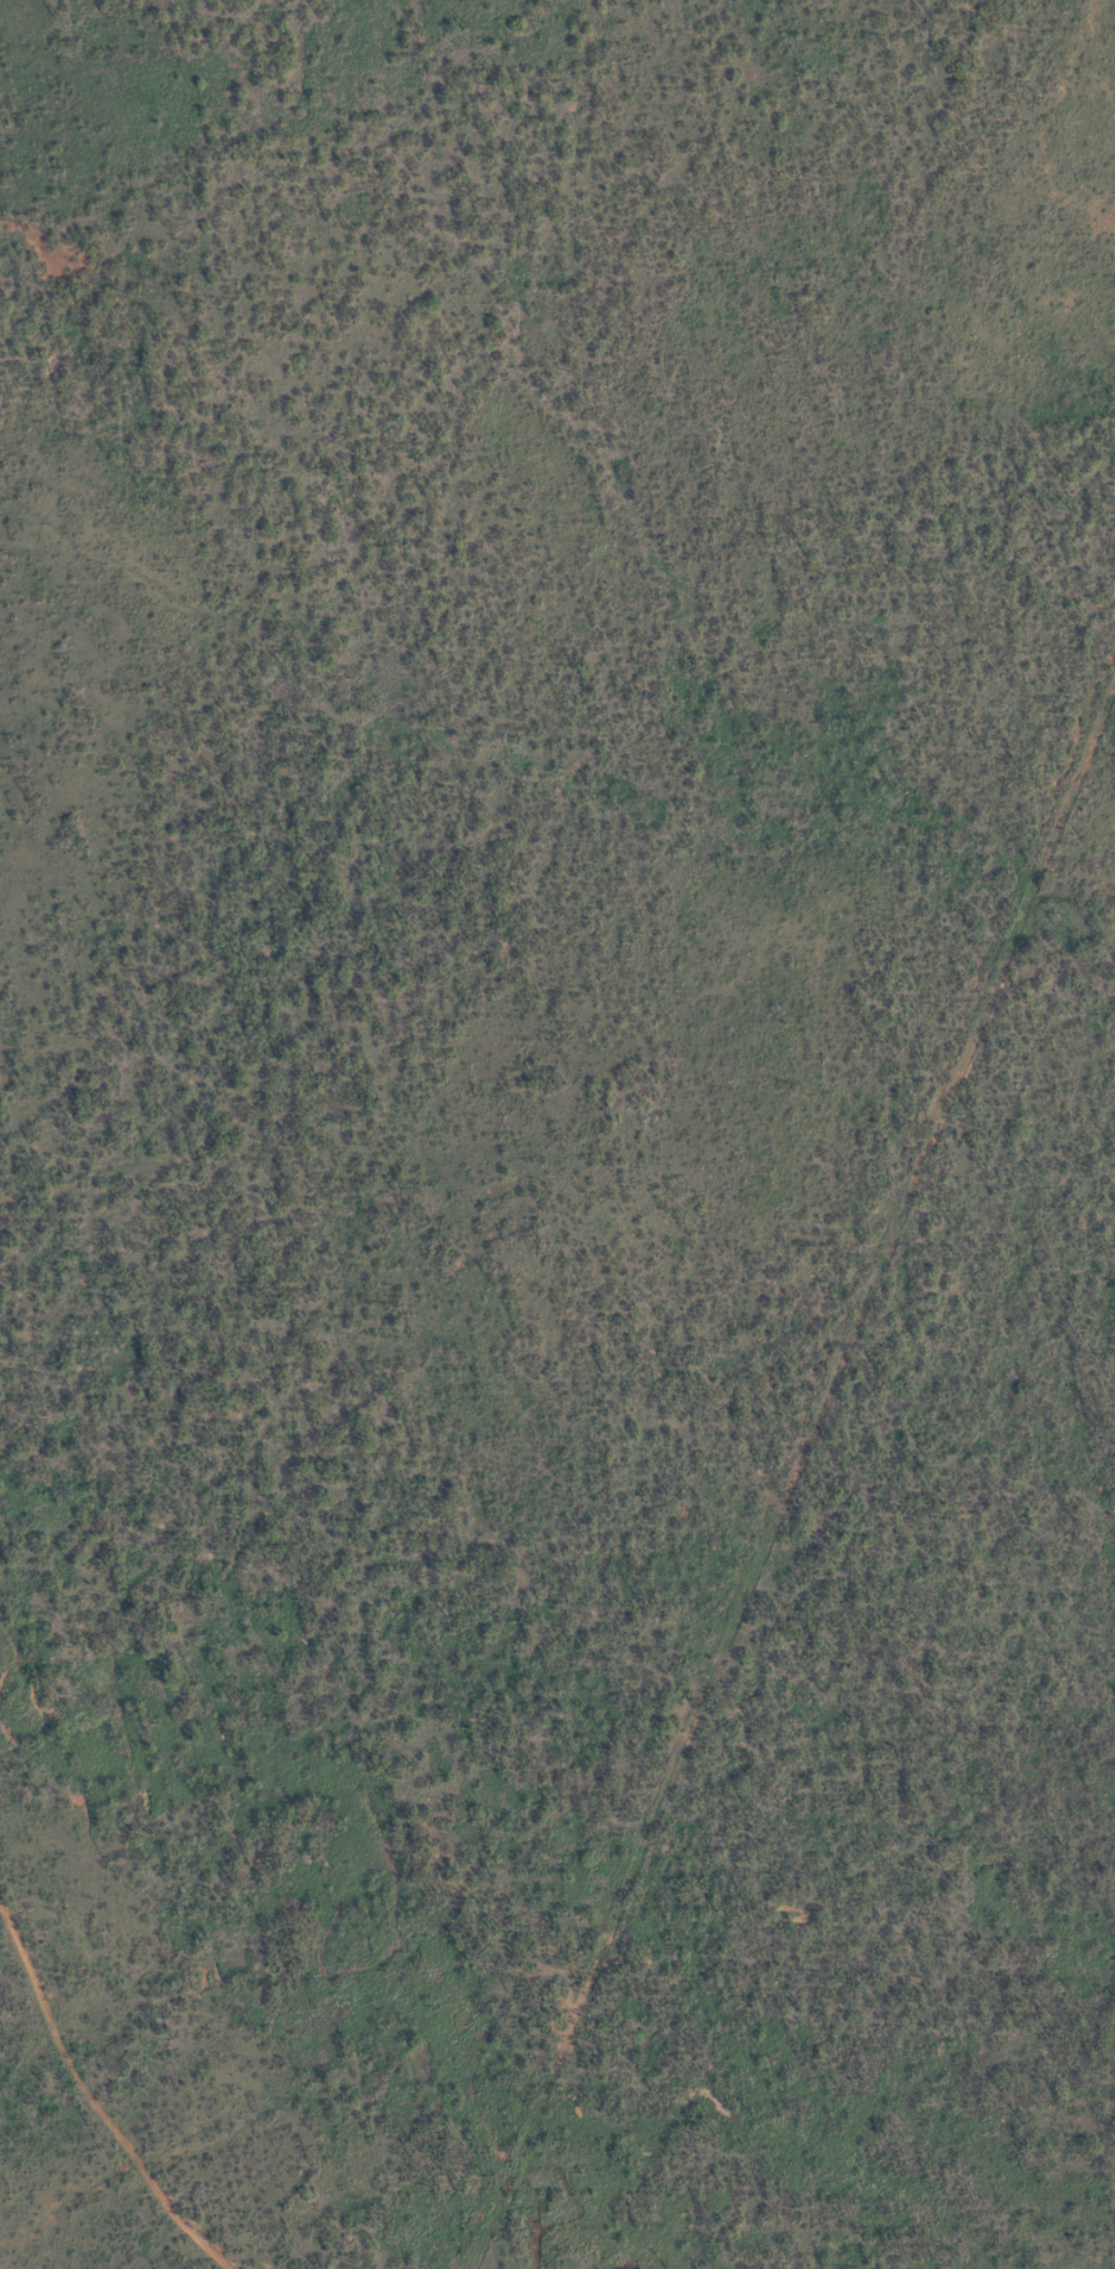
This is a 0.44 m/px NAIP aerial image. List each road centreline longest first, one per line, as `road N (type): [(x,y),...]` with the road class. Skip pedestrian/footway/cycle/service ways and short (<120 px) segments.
road 1 (residential): [(218,2268),(130,2181),(101,2118),(84,2003),(48,1924),(0,1888)]

